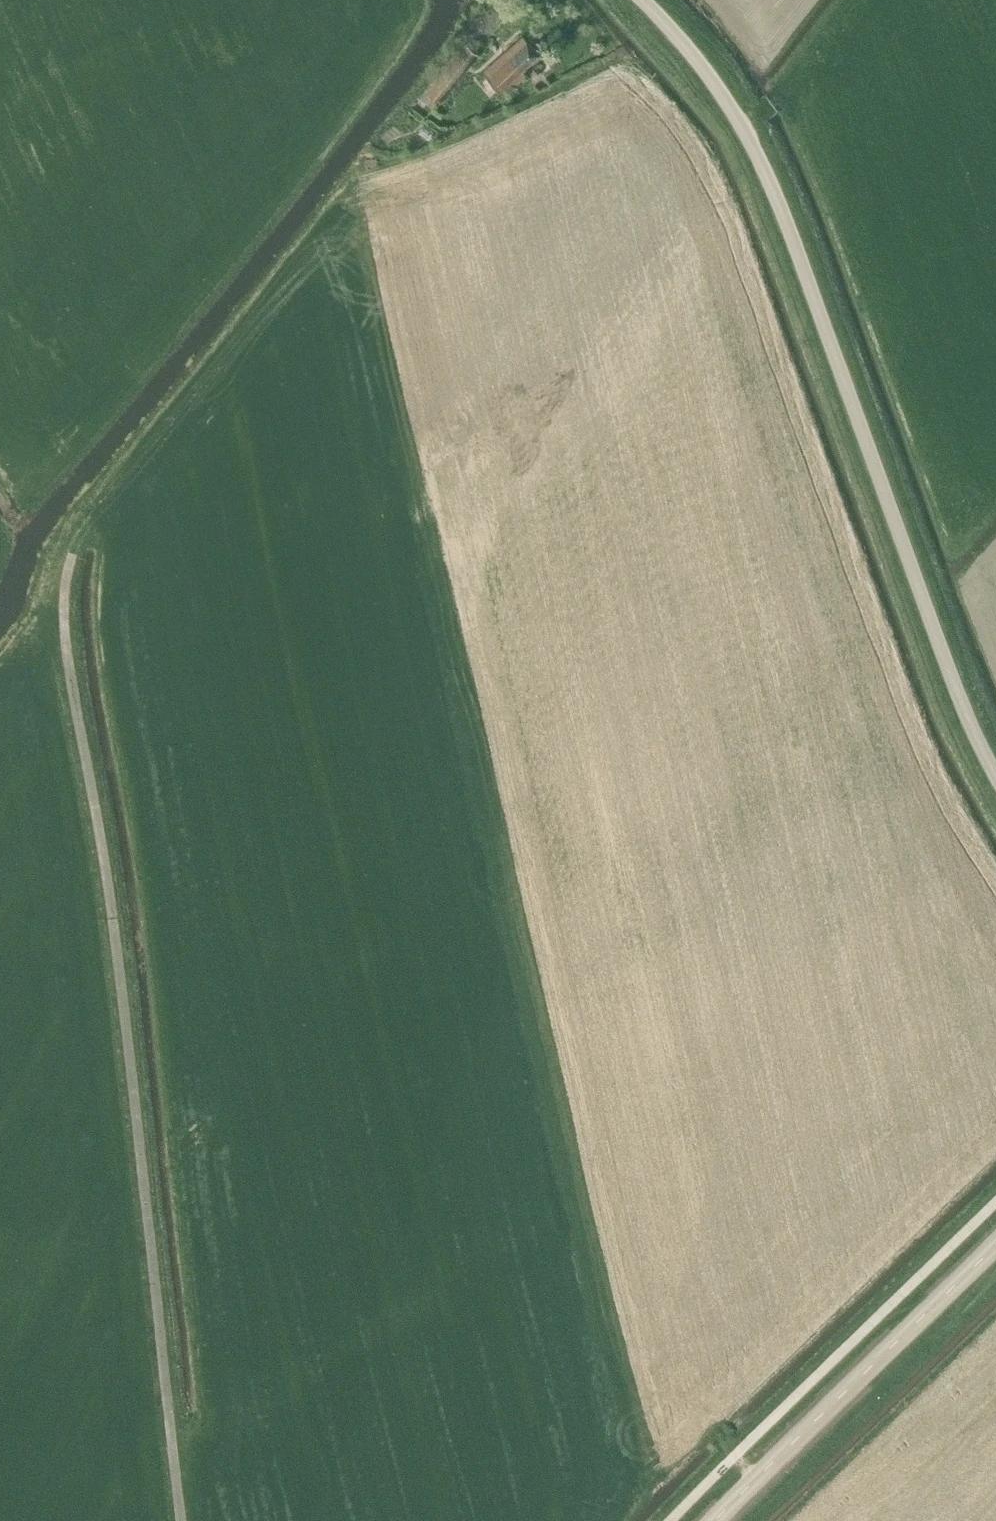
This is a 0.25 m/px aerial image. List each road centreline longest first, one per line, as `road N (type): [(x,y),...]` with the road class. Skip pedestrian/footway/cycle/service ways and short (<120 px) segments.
road 1 (track): [(182,1520),(138,1083),(61,532)]
road 2 (unclassified): [(995,778),(764,169),(710,79),(644,0)]
road 3 (tertiary): [(715,1520),(995,1246)]

